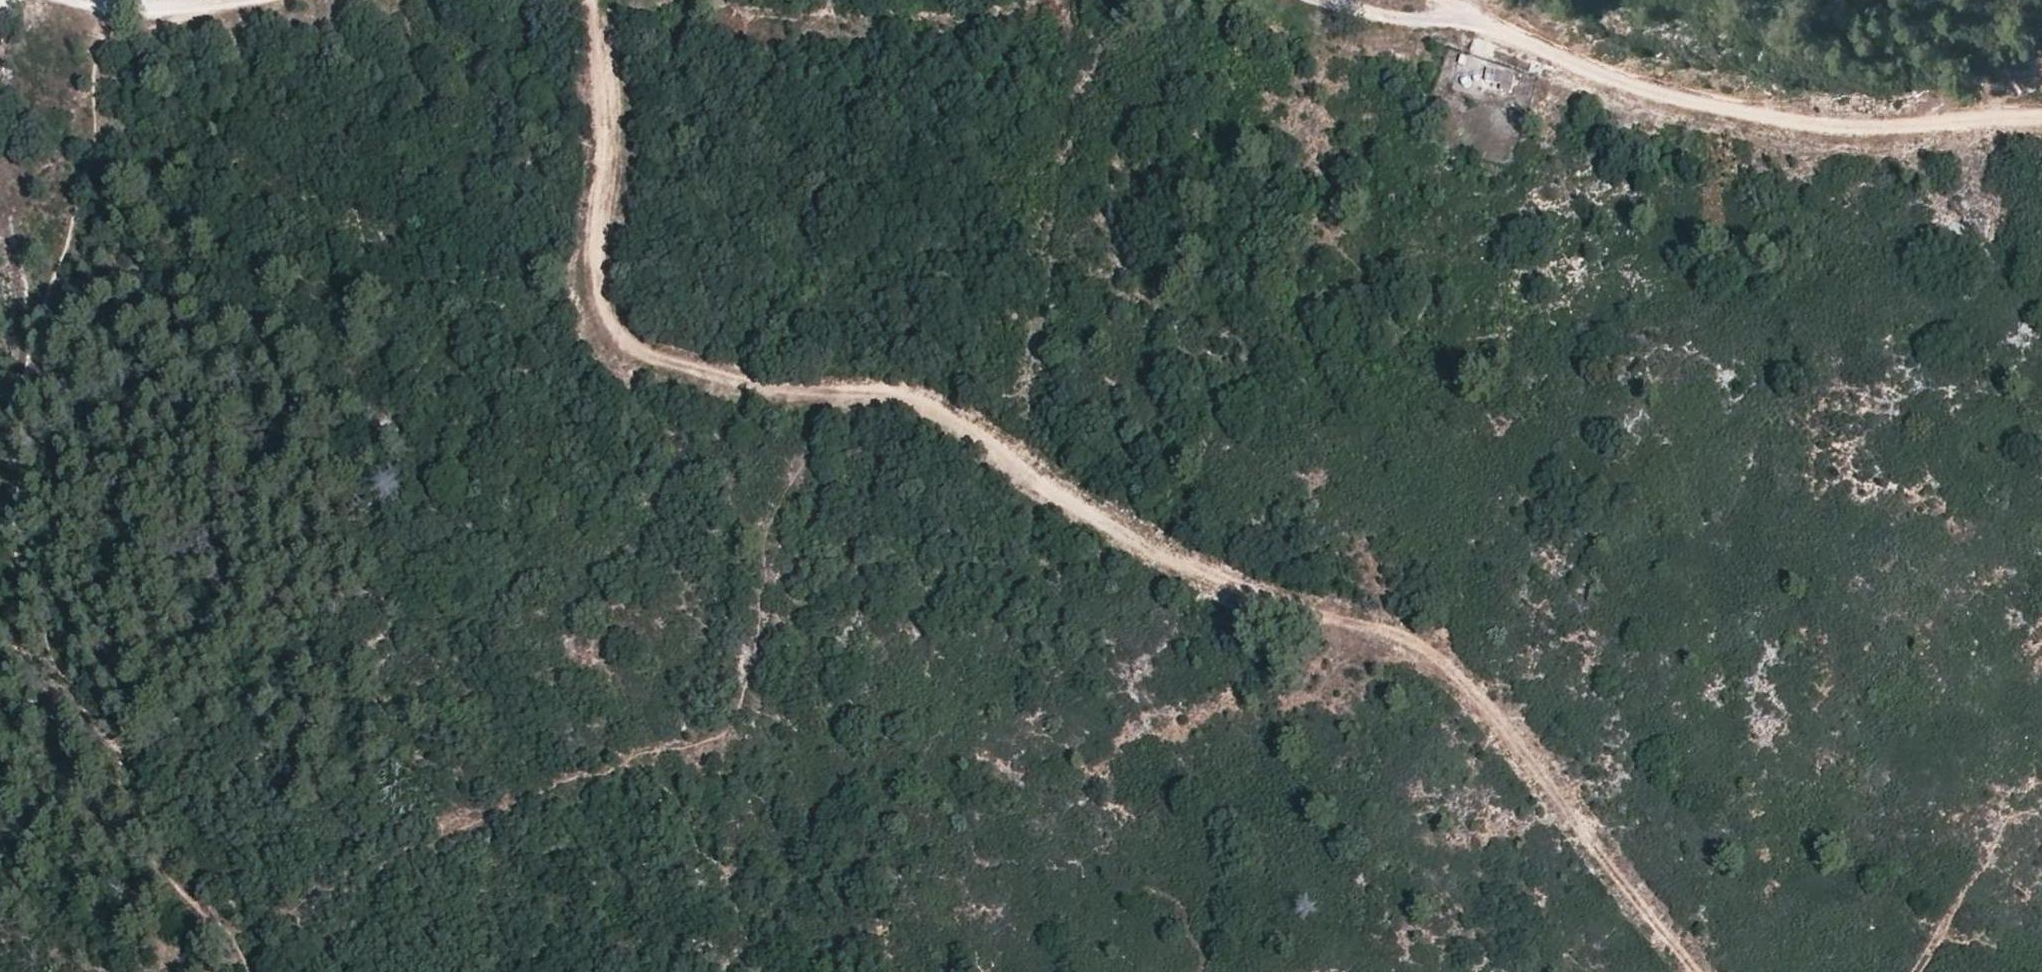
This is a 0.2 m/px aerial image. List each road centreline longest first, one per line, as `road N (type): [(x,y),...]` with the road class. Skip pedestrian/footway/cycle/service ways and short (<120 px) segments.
road 1 (track): [(604,0),(610,144),(601,273),(610,323),(628,341),(694,372),(801,400),(893,394),(1185,567),(1428,666),(1492,711),(1546,774),(1693,971)]
road 2 (track): [(2041,125),(2001,117),(1841,126),(1667,90),(1464,25),(1341,0)]

